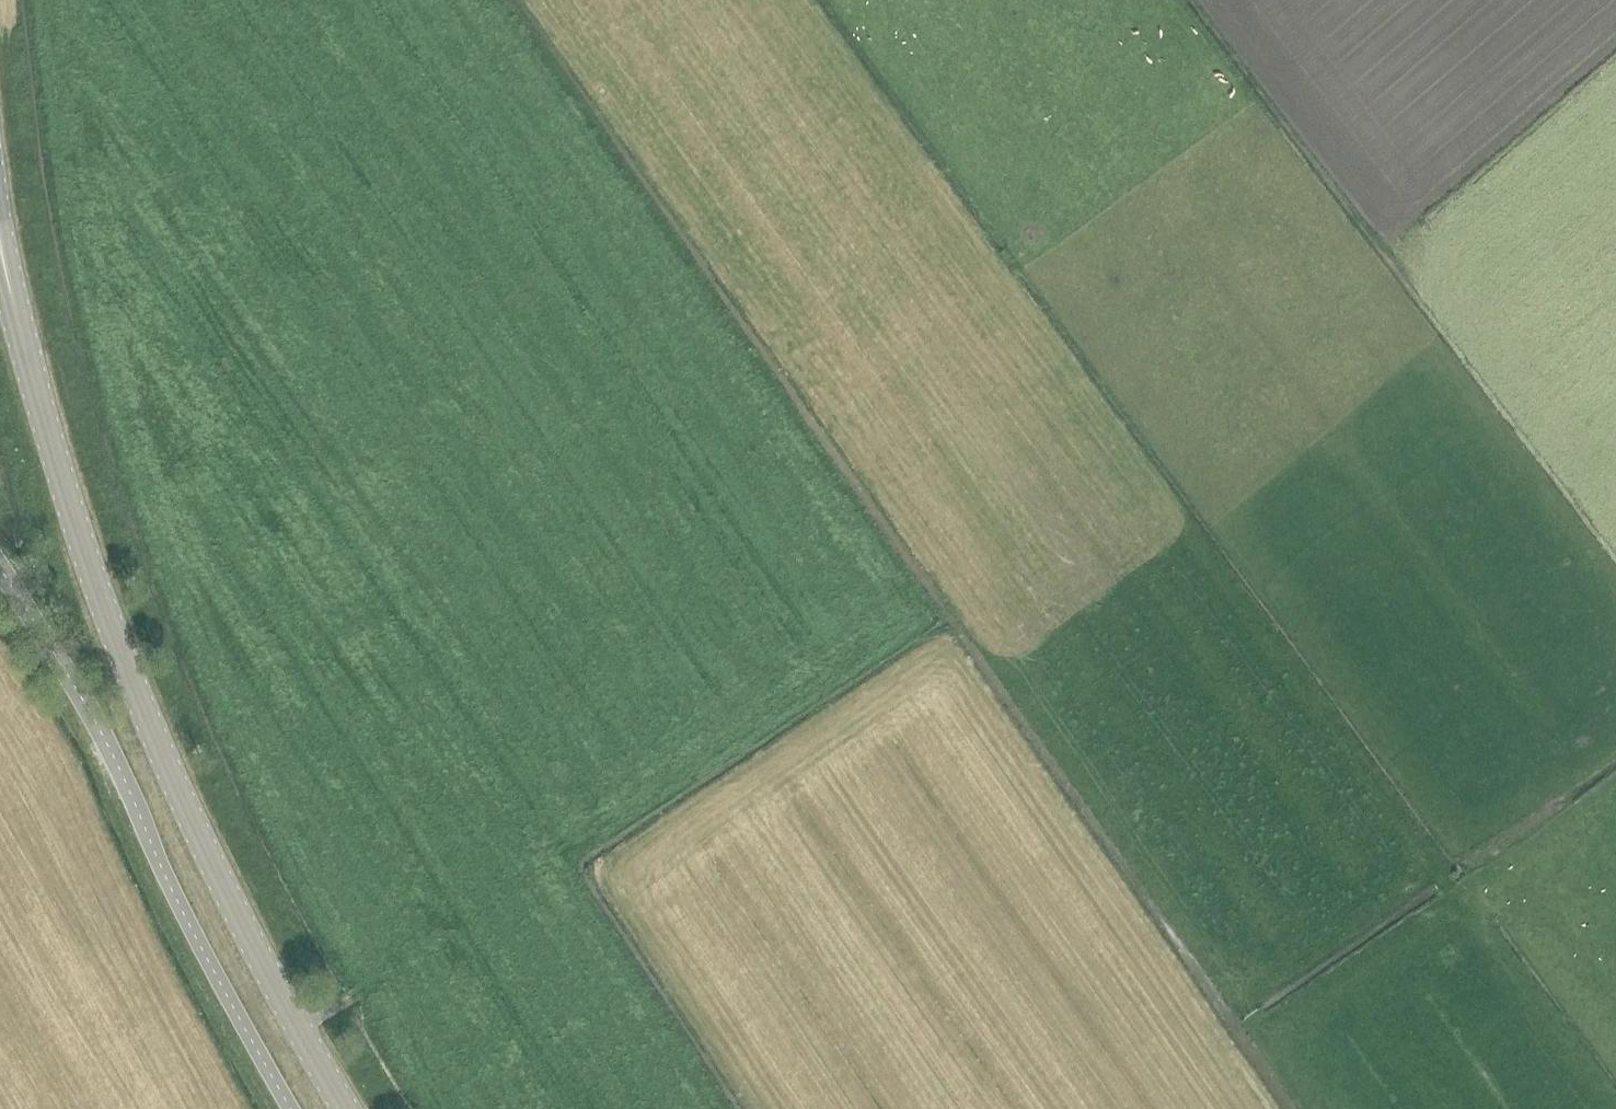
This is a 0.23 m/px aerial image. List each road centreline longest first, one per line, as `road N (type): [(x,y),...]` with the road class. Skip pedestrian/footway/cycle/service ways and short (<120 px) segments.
road 1 (secondary): [(341,1108),(238,914),(155,729),(100,593),(10,292)]

